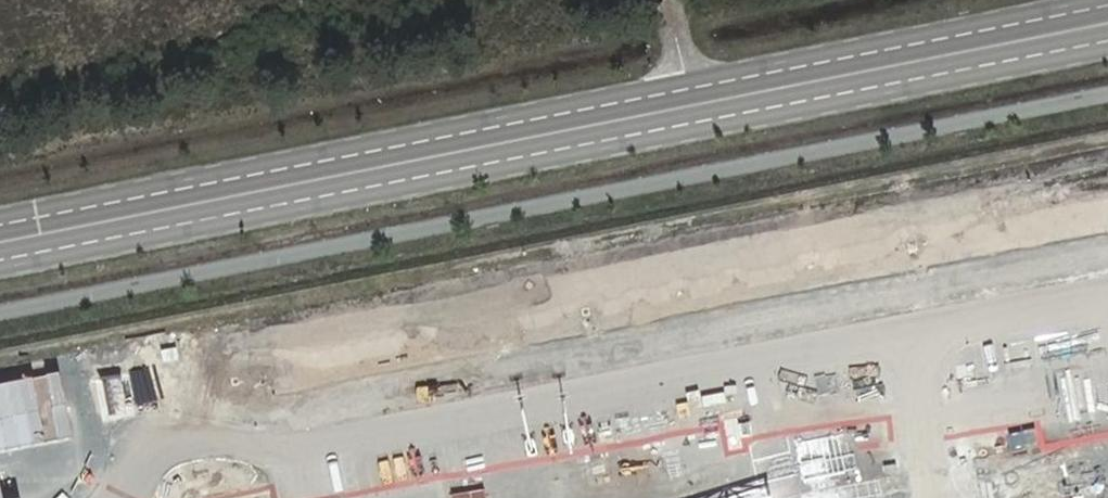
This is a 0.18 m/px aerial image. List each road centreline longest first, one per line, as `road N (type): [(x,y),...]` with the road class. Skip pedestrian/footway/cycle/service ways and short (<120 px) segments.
road 1 (secondary): [(0,261),(1107,42)]
road 2 (secondary): [(1107,3),(0,222)]

